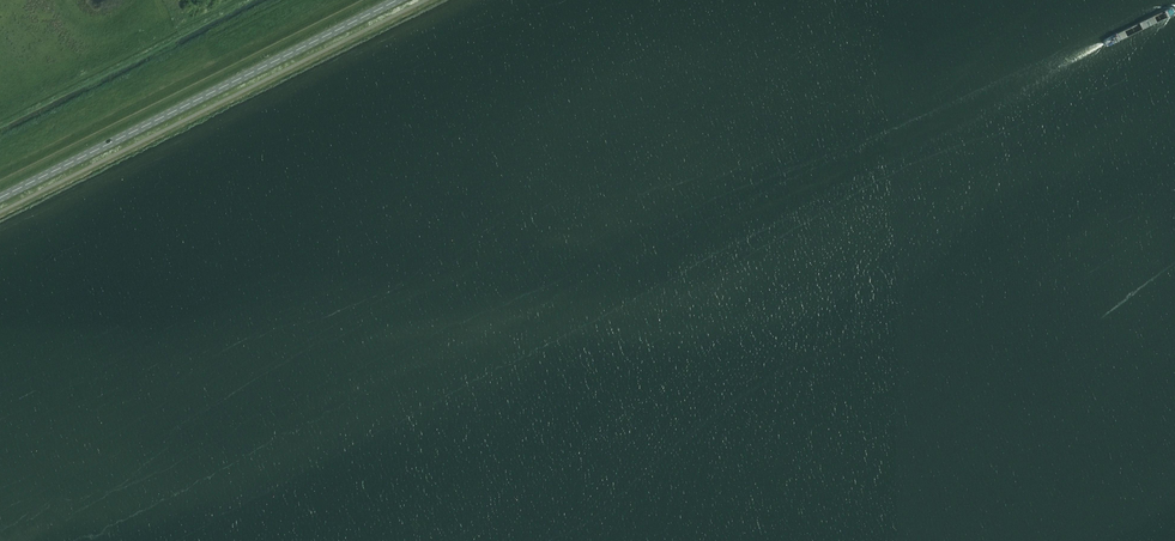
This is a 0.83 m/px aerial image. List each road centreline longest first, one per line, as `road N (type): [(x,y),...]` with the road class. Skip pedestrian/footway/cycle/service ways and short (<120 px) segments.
road 1 (primary): [(0,194),(393,0)]

